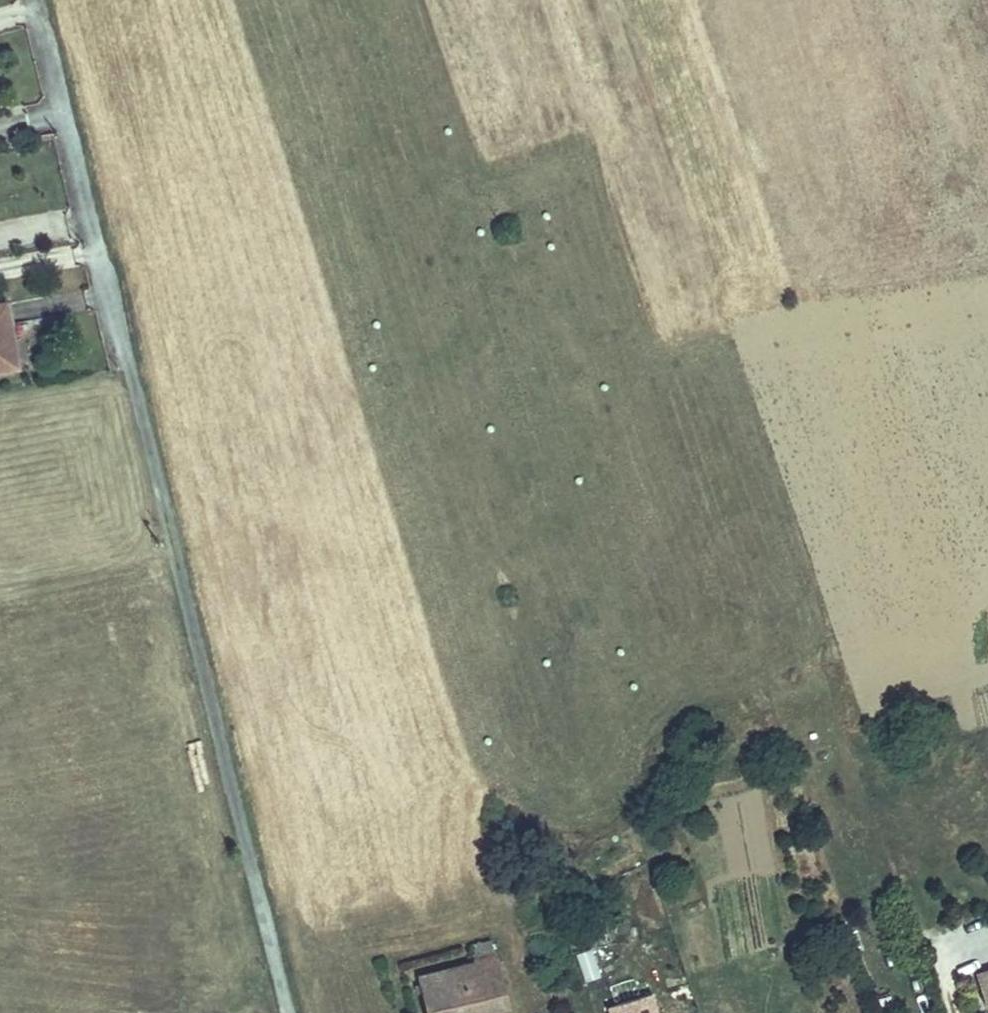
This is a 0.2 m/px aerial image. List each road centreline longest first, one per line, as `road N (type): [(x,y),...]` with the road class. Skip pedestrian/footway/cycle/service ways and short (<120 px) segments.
road 1 (residential): [(288,1012),(34,0)]

